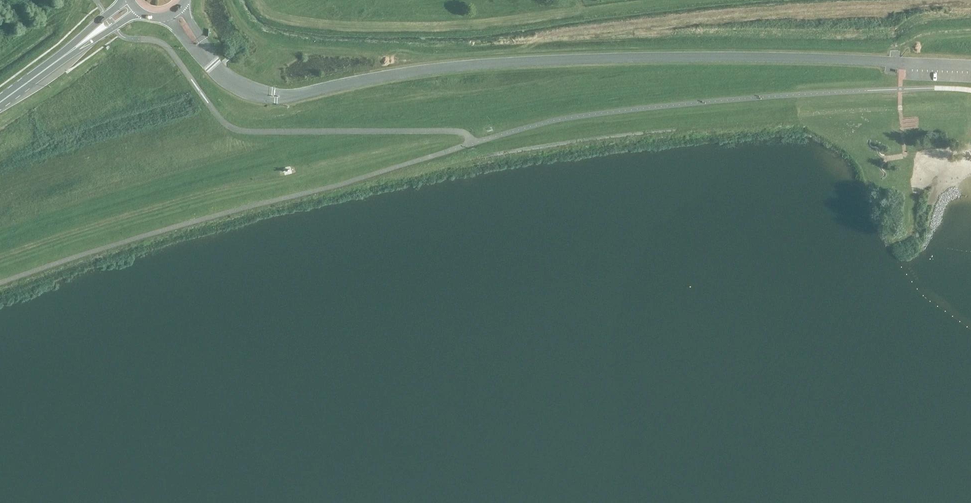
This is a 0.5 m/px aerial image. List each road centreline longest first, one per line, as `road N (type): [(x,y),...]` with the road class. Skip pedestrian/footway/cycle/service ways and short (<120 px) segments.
road 1 (unclassified): [(212,65),(238,85),(274,96),(442,66),(600,57),(902,63)]

